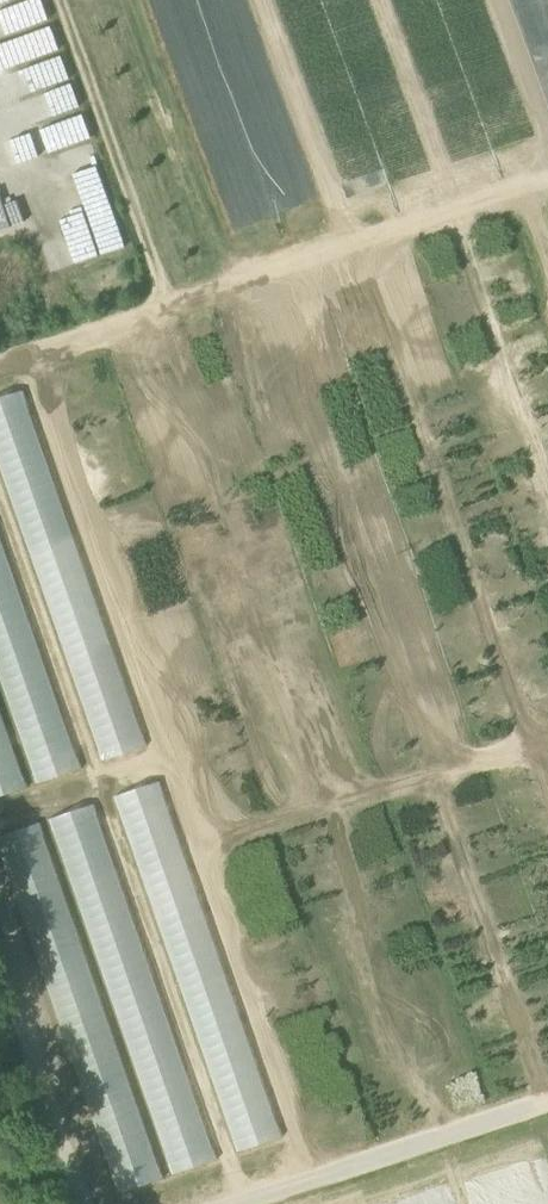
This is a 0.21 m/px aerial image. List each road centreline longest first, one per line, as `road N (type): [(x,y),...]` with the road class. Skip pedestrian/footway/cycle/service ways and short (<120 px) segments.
road 1 (track): [(0,359),(547,175)]
road 2 (track): [(166,304),(54,0)]
road 3 (unclassified): [(547,1100),(243,1203)]
road 4 (track): [(85,1203),(0,957)]

